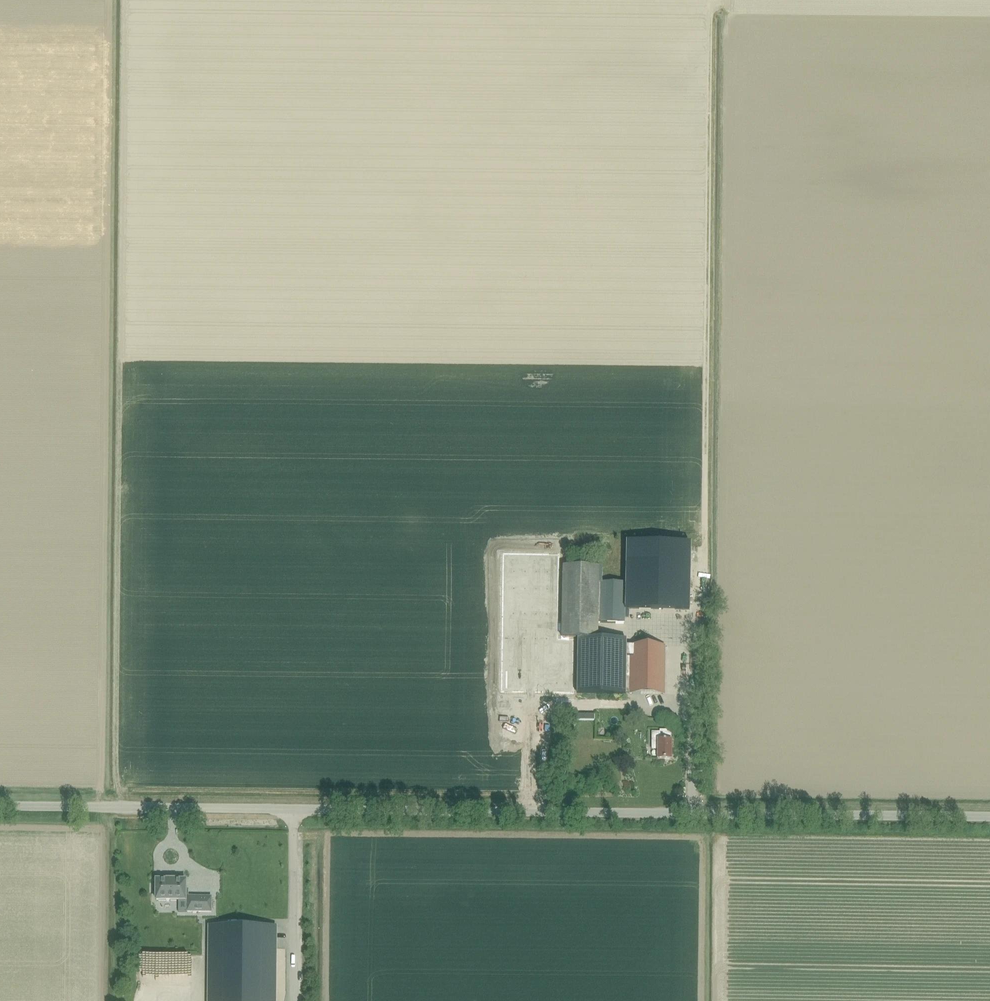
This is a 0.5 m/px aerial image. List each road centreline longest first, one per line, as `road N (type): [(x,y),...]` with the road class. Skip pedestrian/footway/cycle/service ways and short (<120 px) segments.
road 1 (unclassified): [(989,817),(0,806)]

